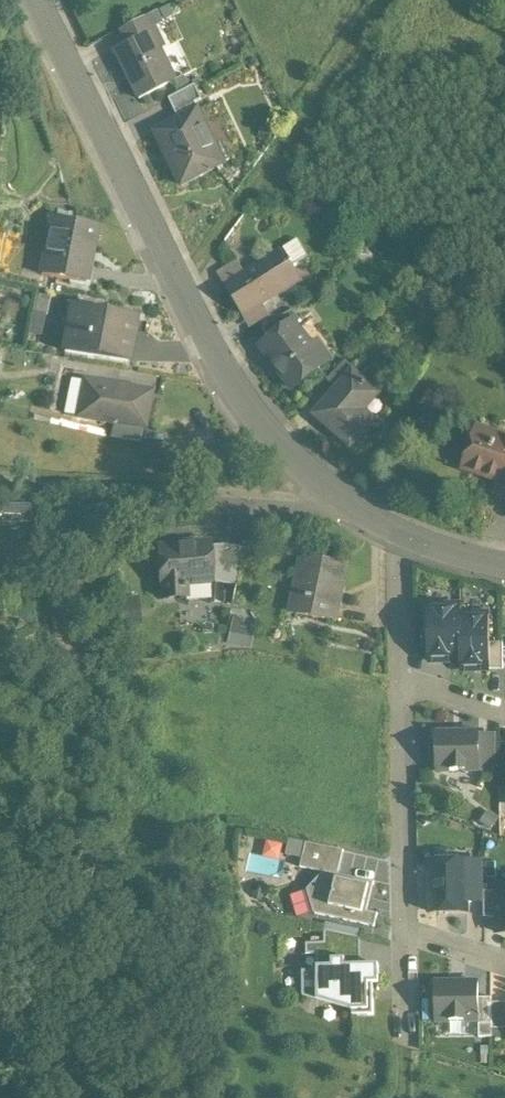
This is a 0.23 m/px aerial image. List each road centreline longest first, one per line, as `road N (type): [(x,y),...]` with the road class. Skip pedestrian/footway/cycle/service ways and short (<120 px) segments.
road 1 (tertiary): [(40,0),(174,274),(263,424),(349,511),(404,539)]
road 2 (track): [(174,274),(193,265),(390,0)]
road 3 (residential): [(400,680),(404,935)]
road 4 (residential): [(404,539),(400,680)]
road 5 (residential): [(404,935),(406,1057)]

